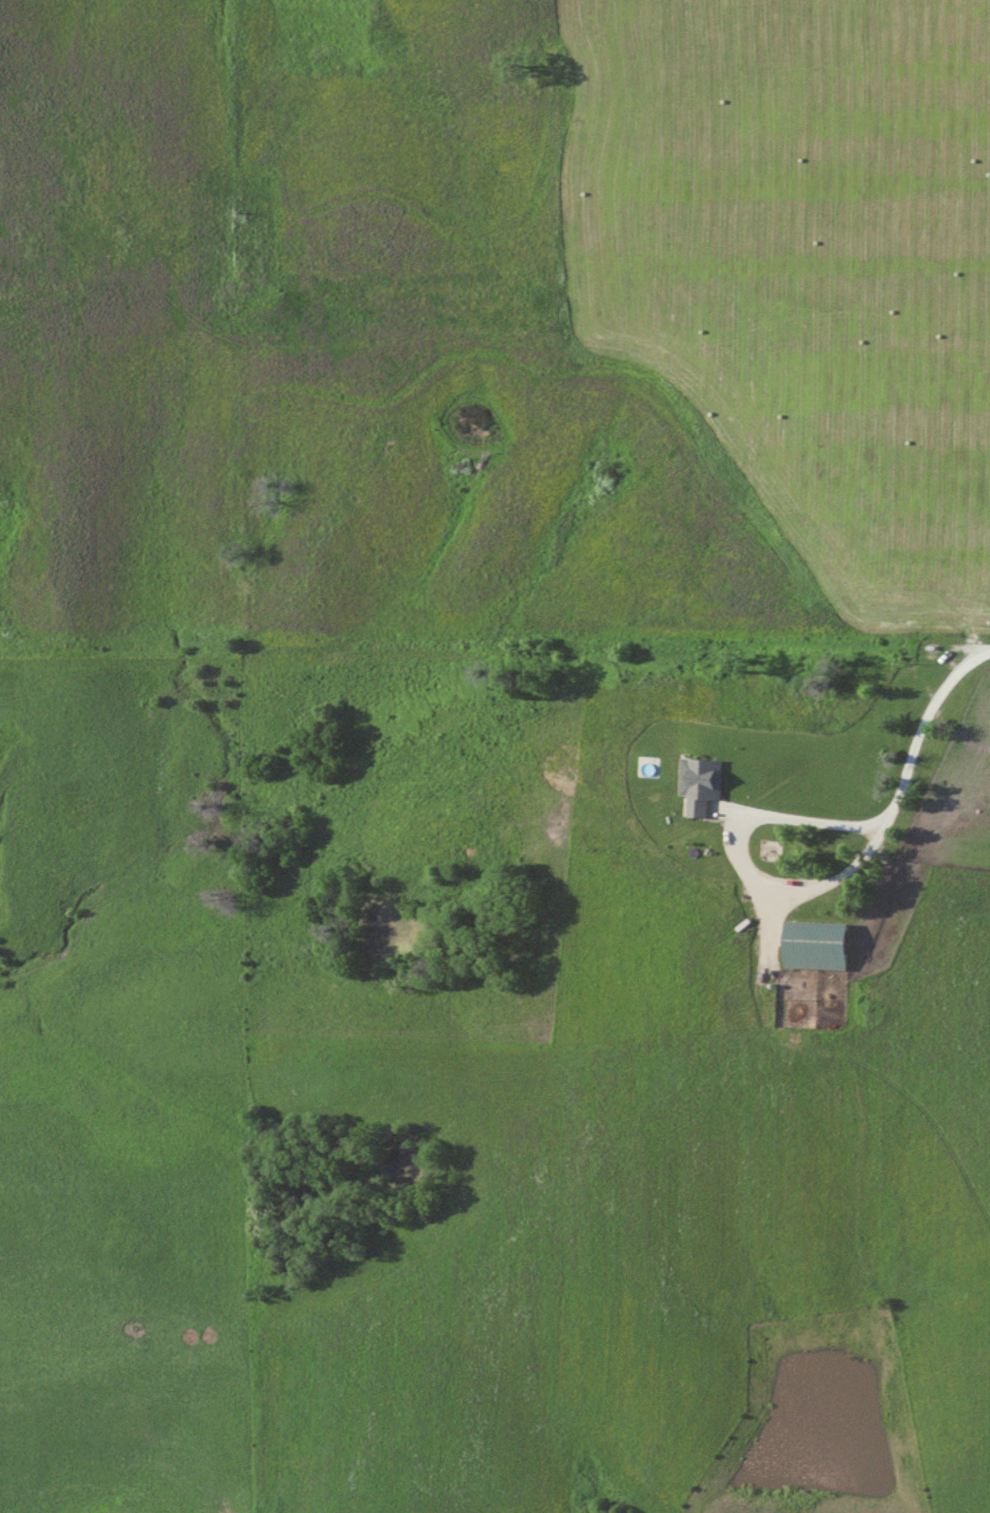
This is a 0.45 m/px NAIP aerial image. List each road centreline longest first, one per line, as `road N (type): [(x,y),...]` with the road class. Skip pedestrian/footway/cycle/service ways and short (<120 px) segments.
road 1 (residential): [(863,808),(890,806),(925,714),(961,667),(989,650)]

